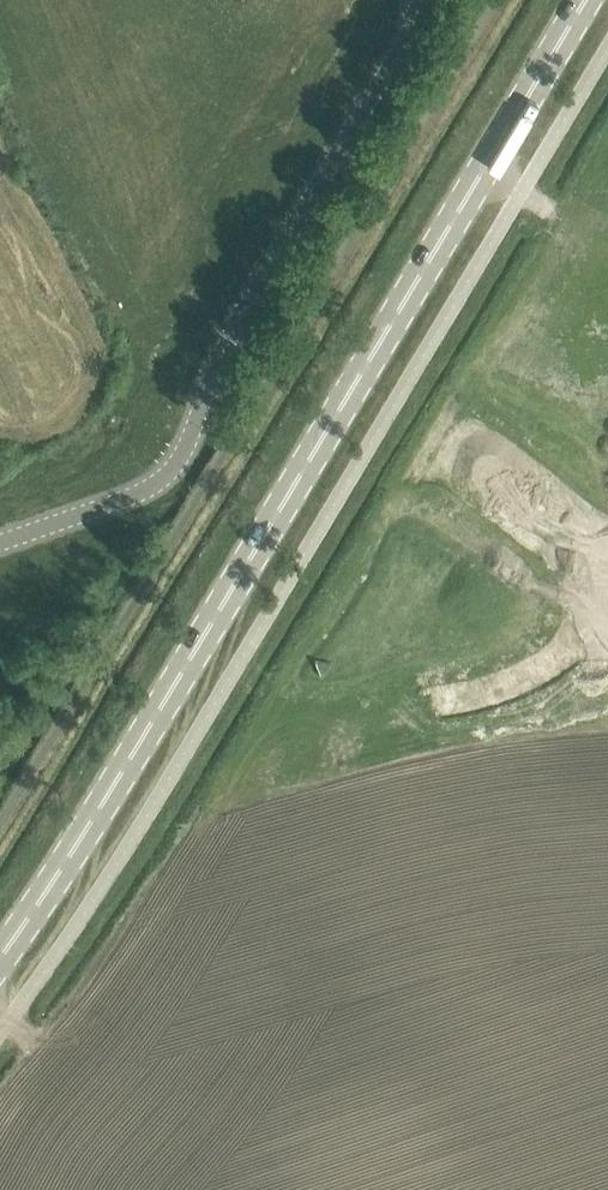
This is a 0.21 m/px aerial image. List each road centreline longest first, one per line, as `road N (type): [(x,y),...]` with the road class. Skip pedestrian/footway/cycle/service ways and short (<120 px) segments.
road 1 (primary): [(0,957),(589,0)]
road 2 (unclassified): [(607,612),(534,674),(330,723)]
road 3 (unclassified): [(607,576),(475,466)]

